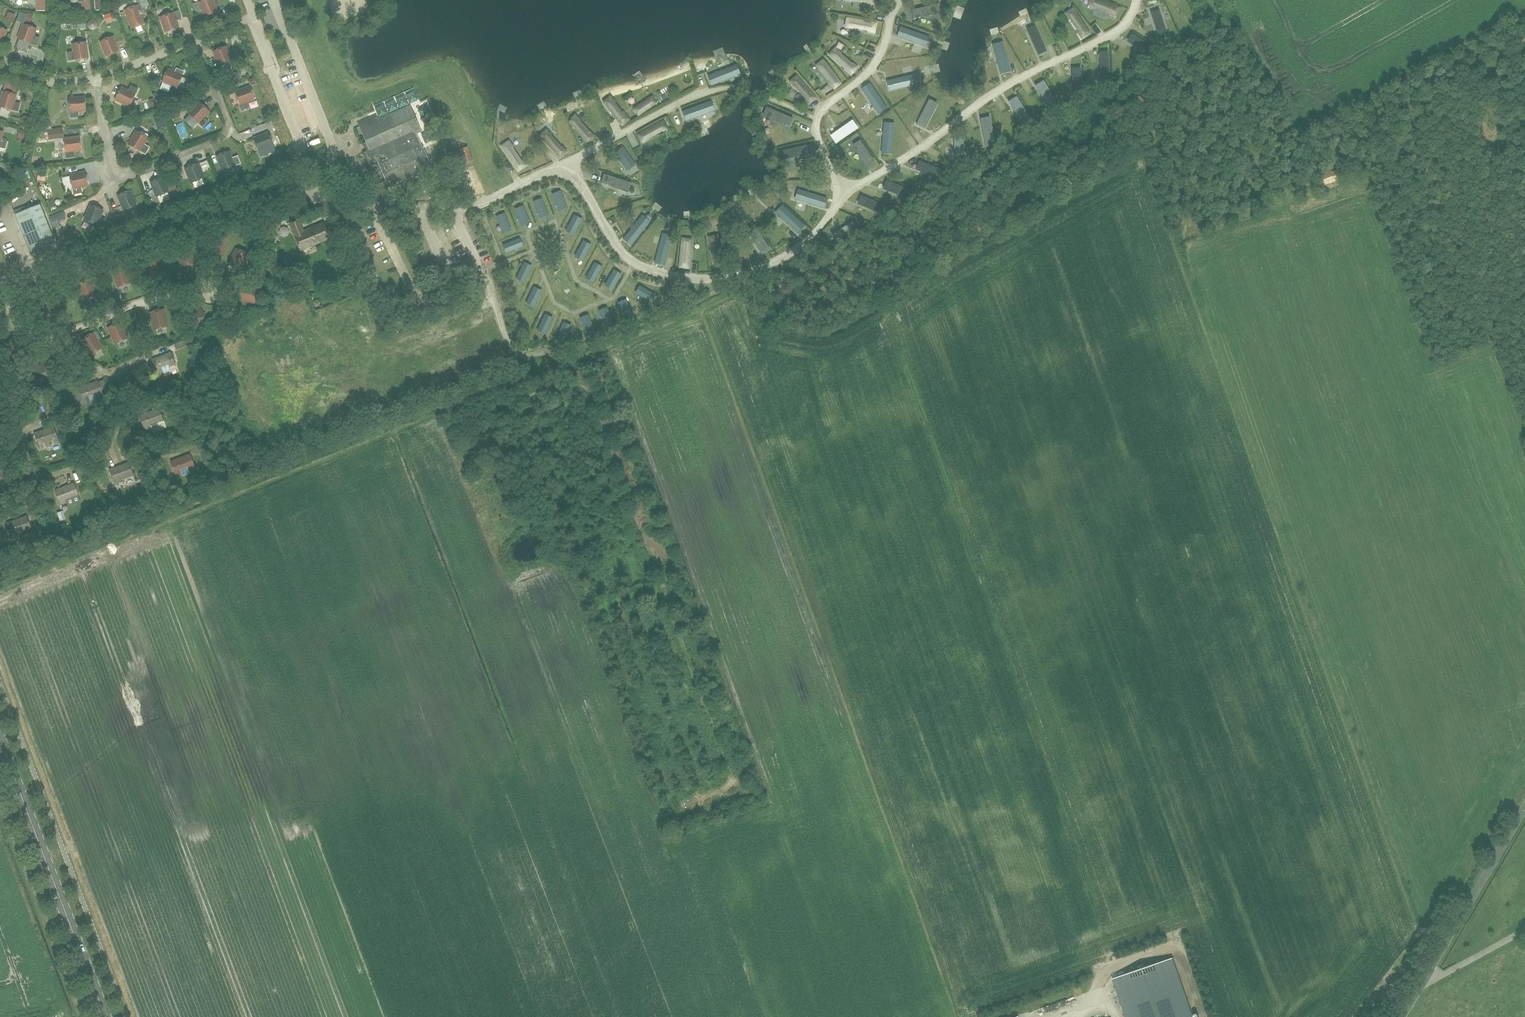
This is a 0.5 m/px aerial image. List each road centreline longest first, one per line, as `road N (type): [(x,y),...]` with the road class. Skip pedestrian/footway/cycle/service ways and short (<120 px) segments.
road 1 (secondary): [(106,1016),(0,739)]
road 2 (unclassified): [(1403,1016),(1524,808)]
road 3 (track): [(1524,40),(1453,68),(1419,103),(1381,120),(1342,154)]
road 4 (track): [(575,377),(553,355),(513,353),(482,273)]

